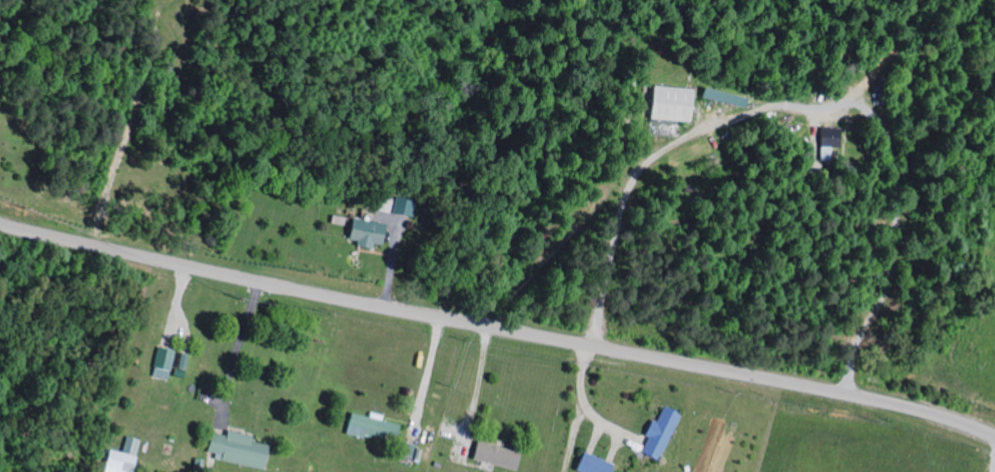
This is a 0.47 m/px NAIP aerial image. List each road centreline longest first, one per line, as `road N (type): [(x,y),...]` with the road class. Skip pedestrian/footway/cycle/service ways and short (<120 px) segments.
road 1 (tertiary): [(994,436),(883,398),(439,316),(0,220)]

